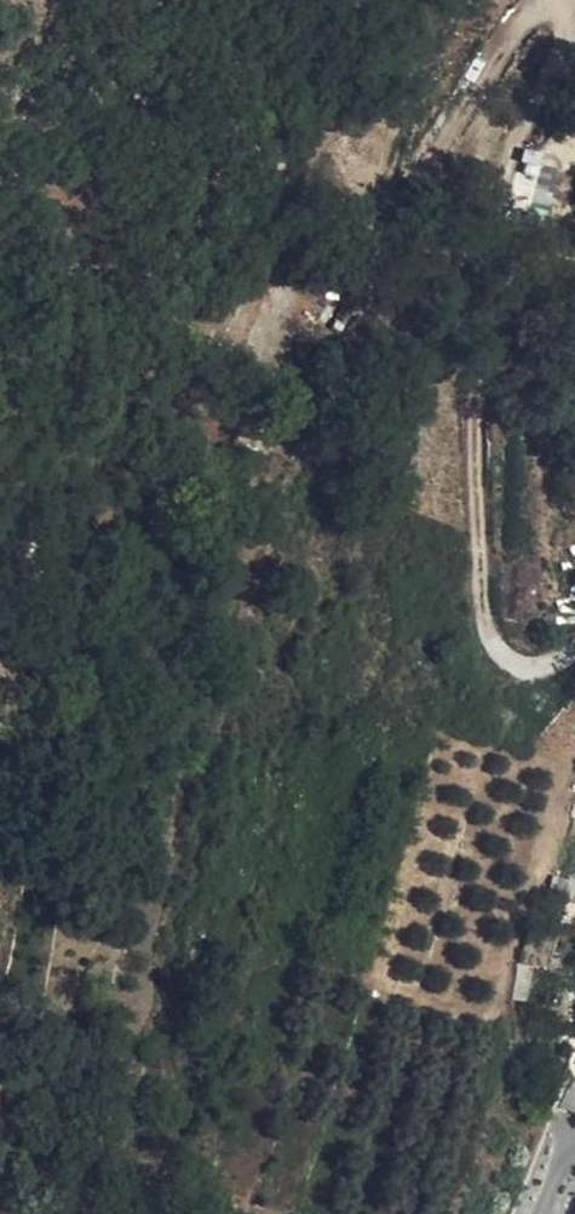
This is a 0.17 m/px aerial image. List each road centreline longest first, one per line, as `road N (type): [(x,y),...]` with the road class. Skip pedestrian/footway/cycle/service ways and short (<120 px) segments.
road 1 (track): [(574,653),(513,667),(488,626),(478,339),(494,215),(531,111),(574,35)]
road 2 (track): [(574,28),(545,12),(514,23),(456,114)]

